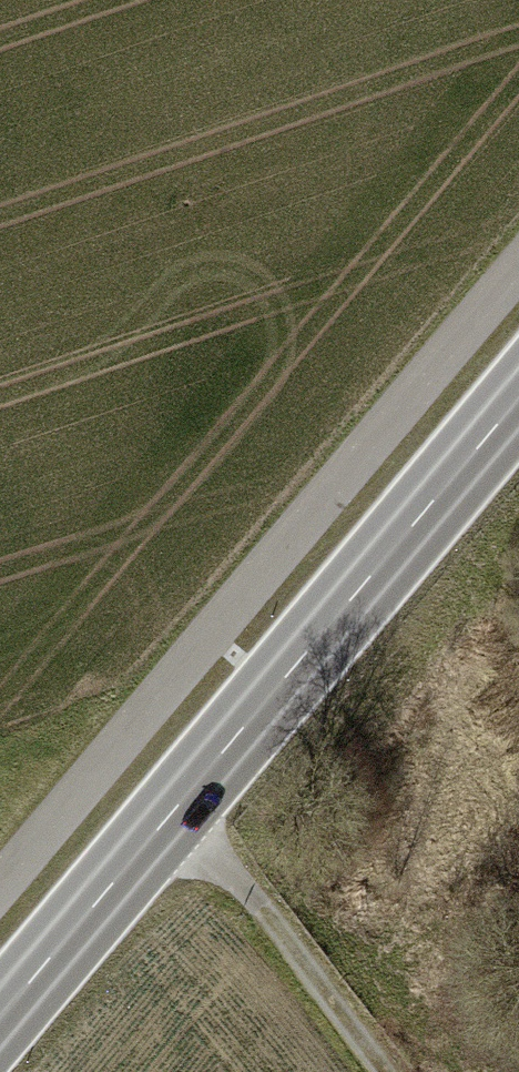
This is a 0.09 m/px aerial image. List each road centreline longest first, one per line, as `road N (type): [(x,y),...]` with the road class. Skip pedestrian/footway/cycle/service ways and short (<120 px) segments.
road 1 (track): [(0,886),(518,265)]
road 2 (secondary): [(518,402),(0,1018)]
road 3 (track): [(176,807),(392,1071)]

